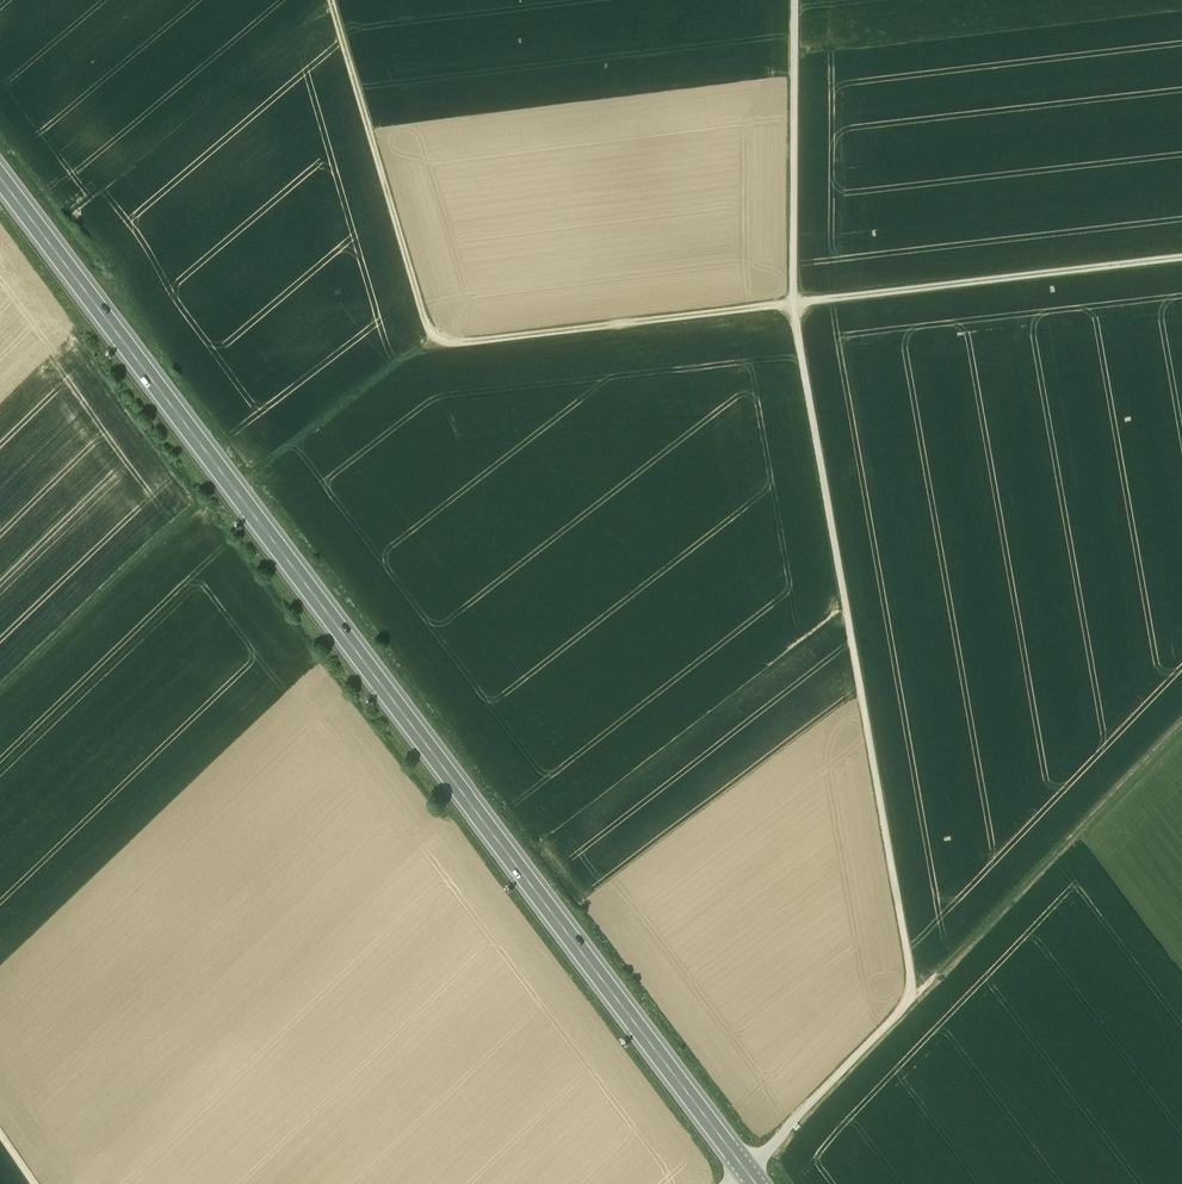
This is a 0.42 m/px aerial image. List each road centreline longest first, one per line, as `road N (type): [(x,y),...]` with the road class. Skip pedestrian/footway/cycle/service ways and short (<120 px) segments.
road 1 (track): [(731,1183),(915,996),(799,341),(795,0)]
road 2 (primary): [(758,1183),(0,173)]
road 3 (track): [(1181,257),(797,303)]
road 4 (track): [(915,996),(1181,718)]
road 5 (track): [(432,346),(797,303)]
road 6 (track): [(331,0),(432,346)]
road 7 (track): [(0,690),(194,506)]
road 8 (track): [(432,346),(404,356),(238,490)]

